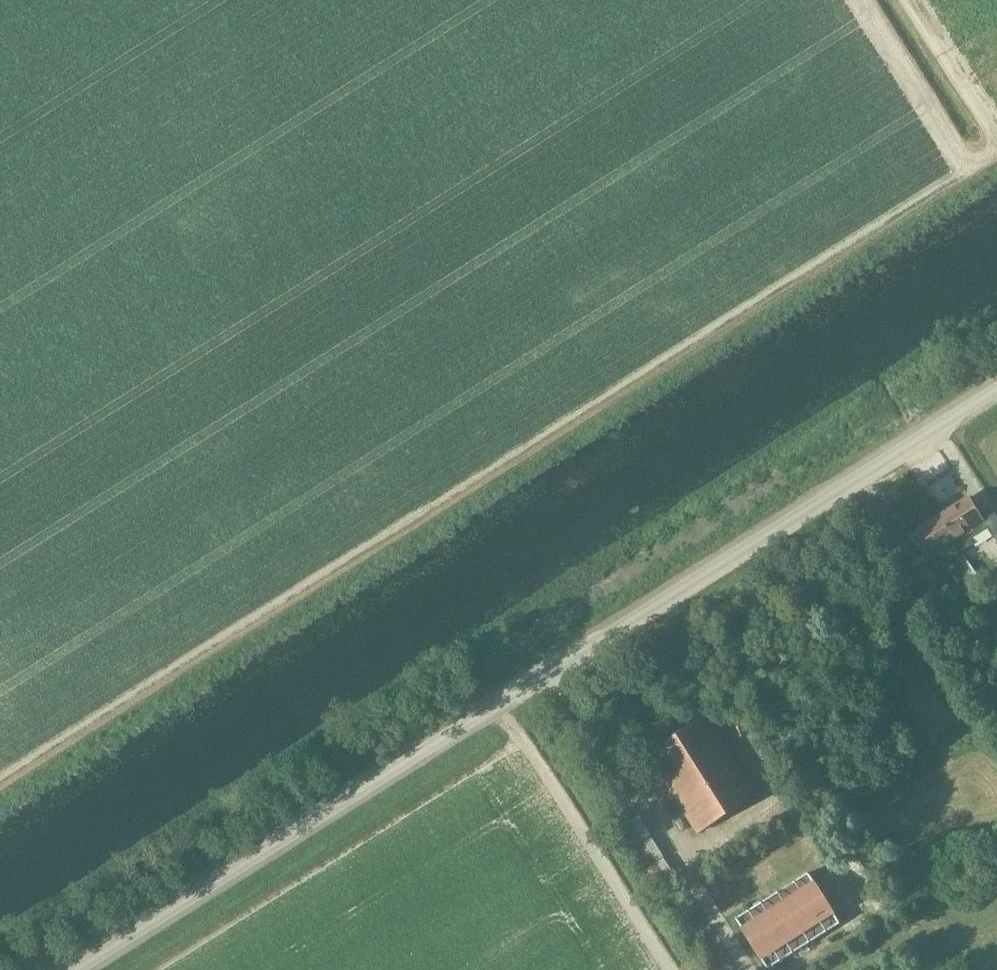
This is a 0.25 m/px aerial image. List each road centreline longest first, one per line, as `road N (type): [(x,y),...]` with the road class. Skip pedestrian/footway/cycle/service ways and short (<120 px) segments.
road 1 (unclassified): [(77,969),(996,390)]

